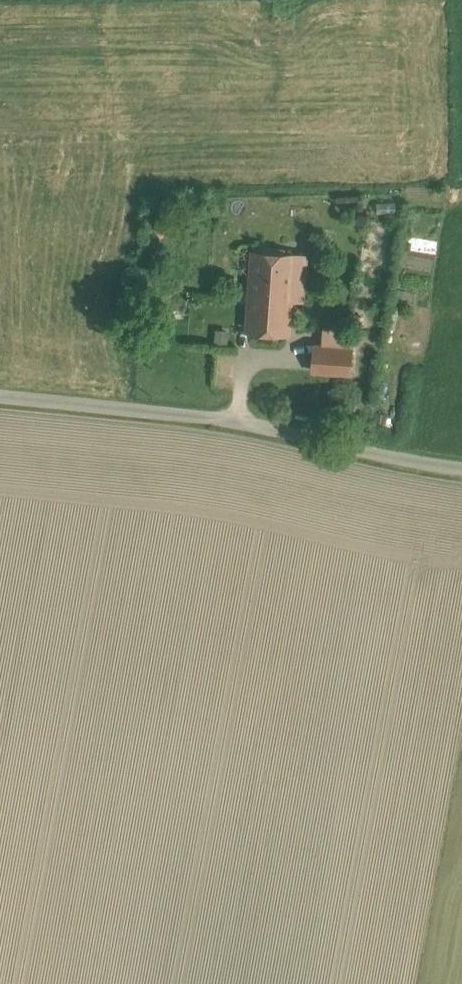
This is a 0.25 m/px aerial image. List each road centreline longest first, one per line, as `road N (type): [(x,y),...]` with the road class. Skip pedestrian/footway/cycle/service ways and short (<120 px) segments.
road 1 (track): [(0,395),(241,422),(461,468)]

